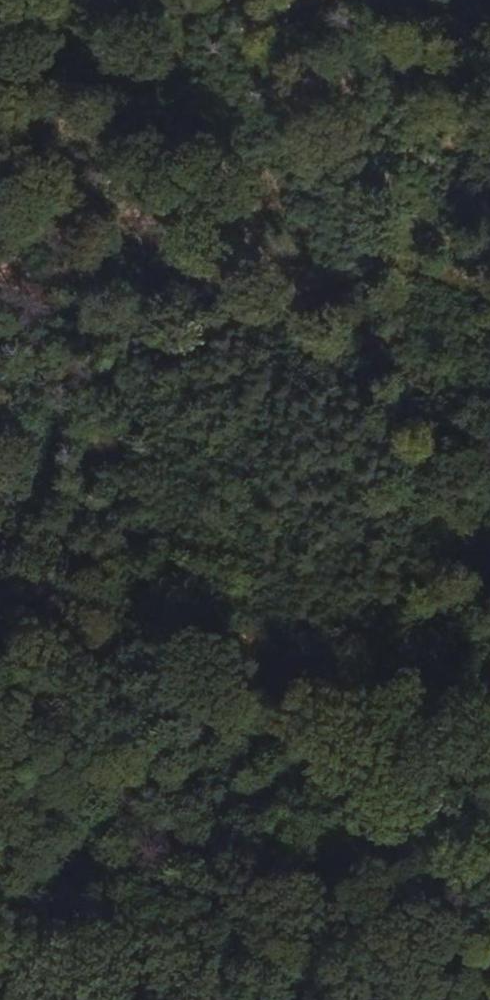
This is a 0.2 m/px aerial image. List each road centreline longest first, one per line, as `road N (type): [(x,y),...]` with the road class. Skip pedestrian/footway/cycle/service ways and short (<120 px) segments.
road 1 (track): [(55,999),(489,759)]

